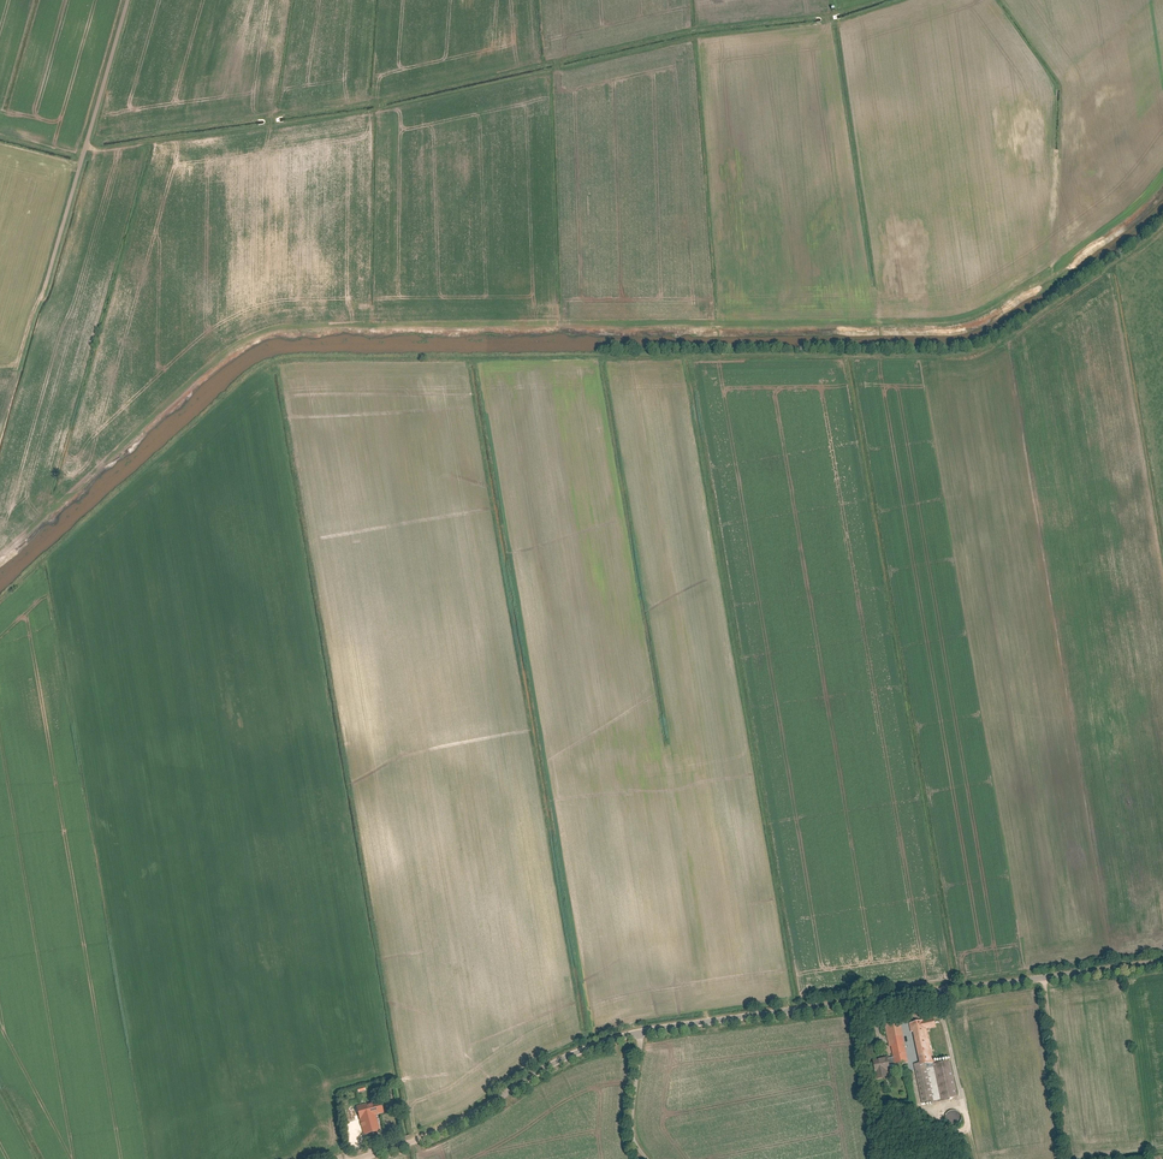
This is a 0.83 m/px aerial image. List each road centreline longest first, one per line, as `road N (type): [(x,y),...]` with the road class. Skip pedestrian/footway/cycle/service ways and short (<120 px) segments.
road 1 (track): [(1162,199),(967,333),(276,337),(225,370),(0,572)]
road 2 (unclassified): [(1162,962),(640,1033),(555,1064),(491,1107),(361,1158)]
road 3 (unclassified): [(41,297),(128,0)]

